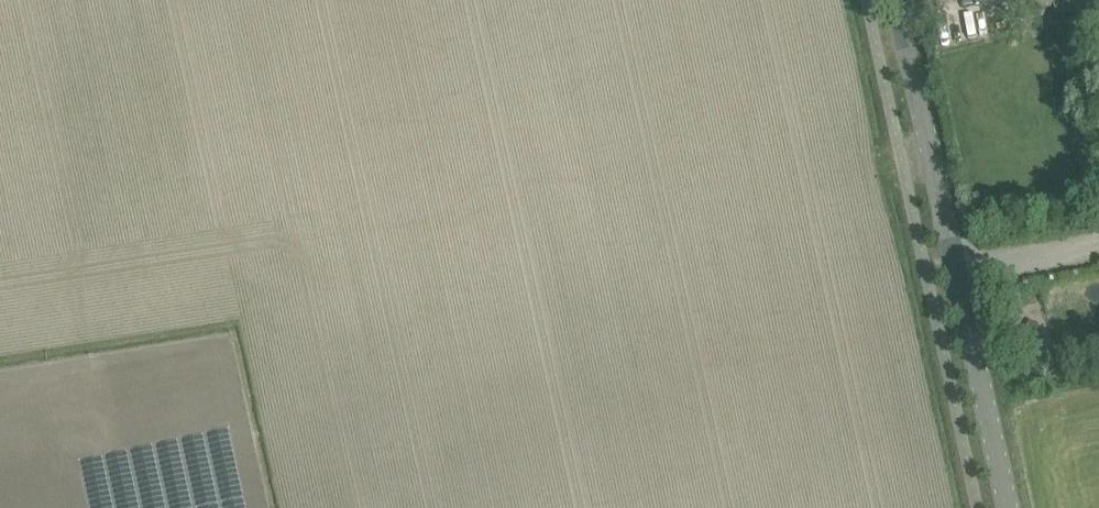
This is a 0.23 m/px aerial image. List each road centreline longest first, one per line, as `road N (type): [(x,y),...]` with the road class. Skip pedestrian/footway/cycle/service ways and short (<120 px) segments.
road 1 (unclassified): [(1007,507),(896,0)]

